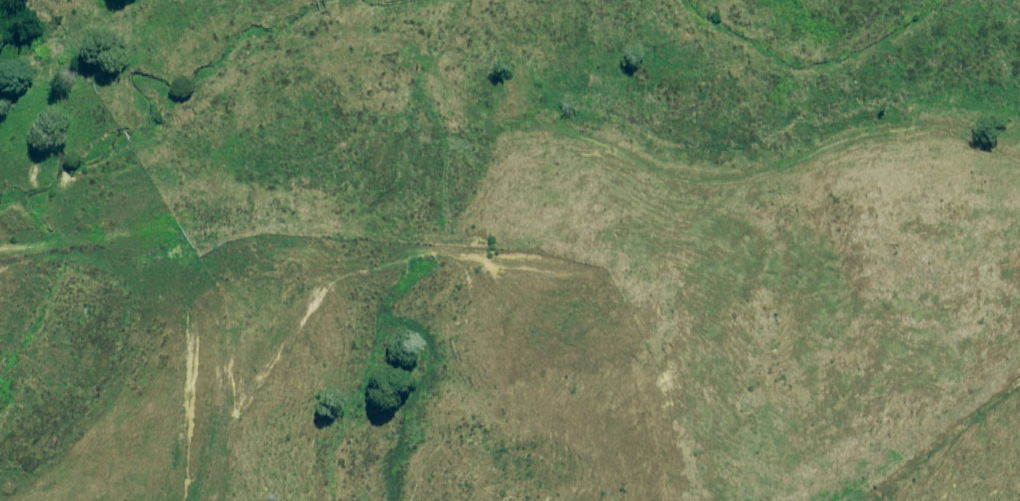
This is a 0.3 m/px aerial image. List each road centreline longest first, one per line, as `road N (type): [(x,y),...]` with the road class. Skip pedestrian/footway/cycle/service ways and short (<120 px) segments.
road 1 (track): [(345,0),(364,51),(639,171),(749,184),(909,128),(1019,159)]
road 2 (track): [(203,500),(238,415),(348,253)]
road 3 (track): [(1019,381),(978,426),(867,500)]

